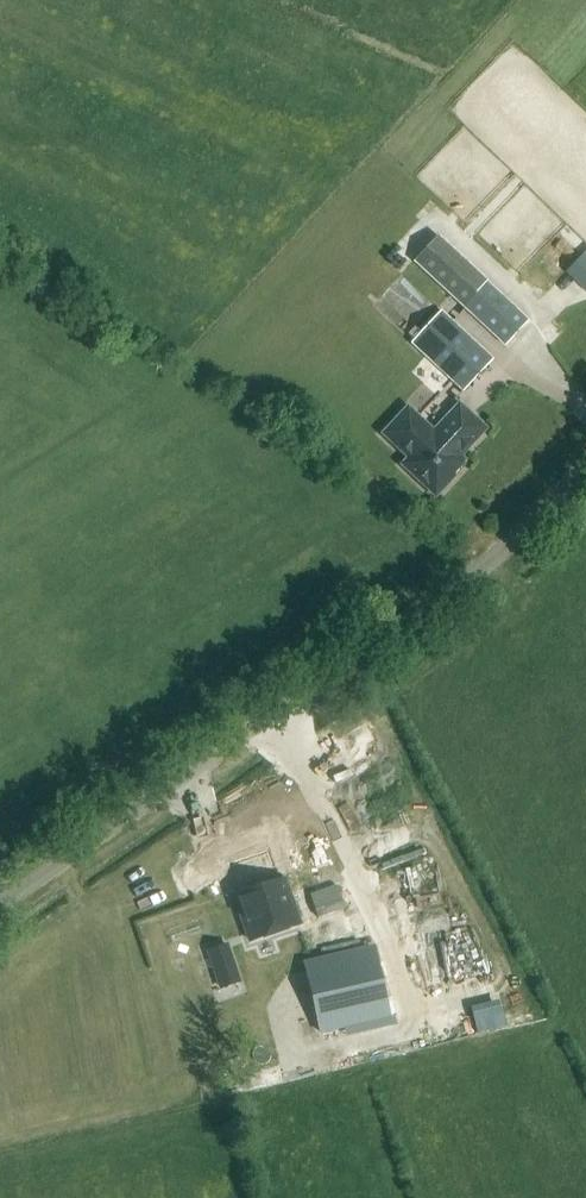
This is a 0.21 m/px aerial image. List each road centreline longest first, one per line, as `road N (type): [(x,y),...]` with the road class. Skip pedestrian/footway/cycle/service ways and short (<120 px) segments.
road 1 (unclassified): [(0,904),(487,566),(585,465)]

